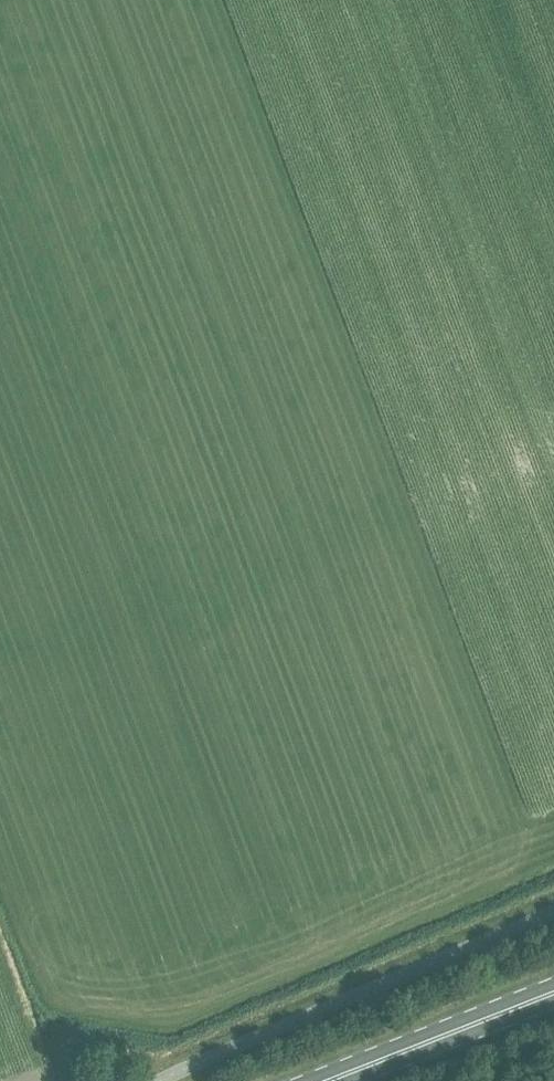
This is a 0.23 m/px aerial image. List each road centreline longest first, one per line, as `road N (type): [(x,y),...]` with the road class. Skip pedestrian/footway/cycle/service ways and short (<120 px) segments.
road 1 (primary): [(331,1080),(553,994)]

